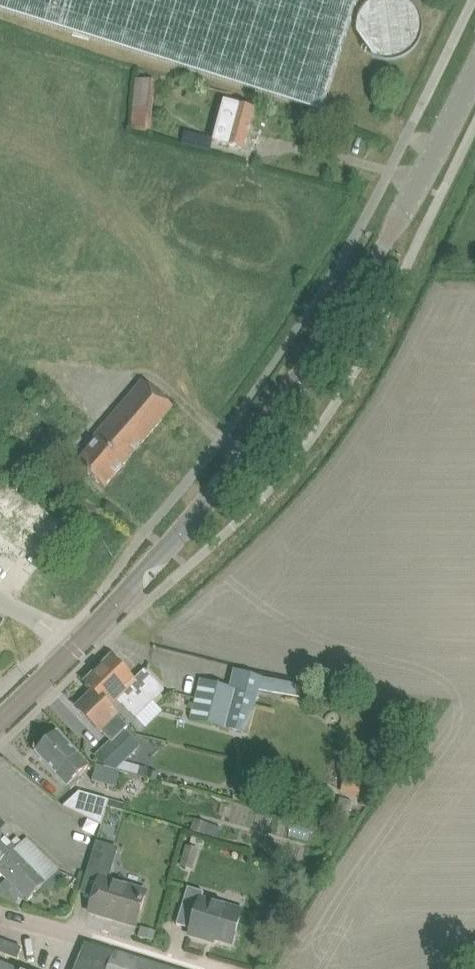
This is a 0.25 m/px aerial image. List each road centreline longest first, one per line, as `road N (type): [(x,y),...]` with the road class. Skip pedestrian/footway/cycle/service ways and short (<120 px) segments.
road 1 (secondary): [(75,648),(233,478),(387,240),(474,71)]
road 2 (unclassified): [(197,968),(0,908)]

